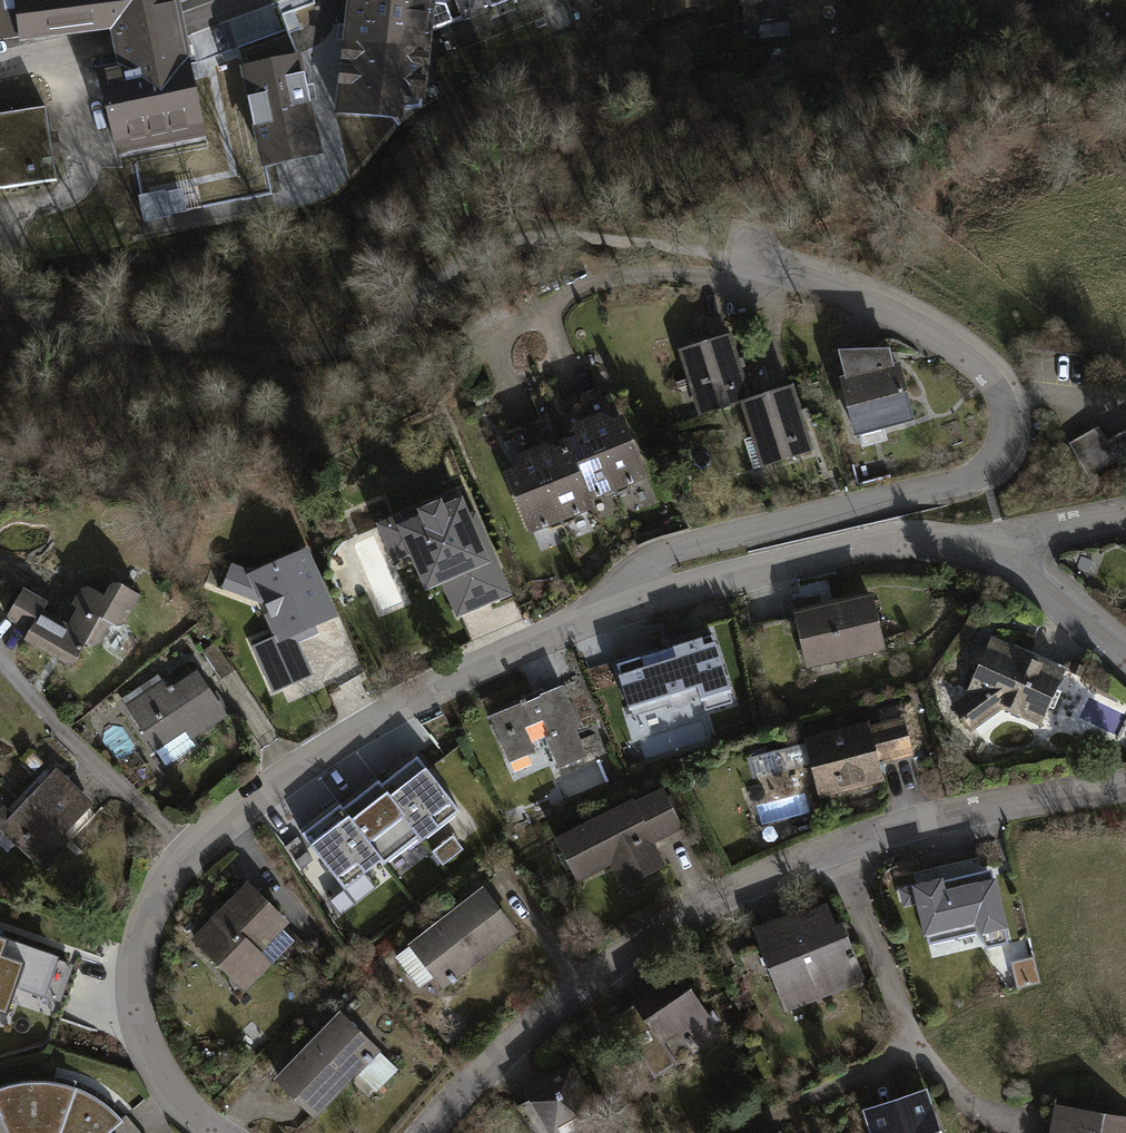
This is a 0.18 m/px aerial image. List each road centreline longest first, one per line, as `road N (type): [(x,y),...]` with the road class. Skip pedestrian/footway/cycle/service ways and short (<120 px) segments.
road 1 (residential): [(628,605),(387,712),(186,850),(144,923),(135,974),(140,1032),(165,1085),(213,1132)]
road 2 (residential): [(426,1132),(532,1023),(649,939),(744,886),(947,814),(1125,786)]
road 3 (residential): [(739,256),(901,317),(983,366),(1005,398),(1000,451),(966,479),(656,559),(628,589),(628,605)]
road 4 (residential): [(983,545),(919,536),(879,541),(628,605)]
road 5 (residential): [(0,65),(179,24),(246,0)]
road 6 (residential): [(983,545),(1125,664)]
road 7 (residential): [(1125,511),(983,545)]

